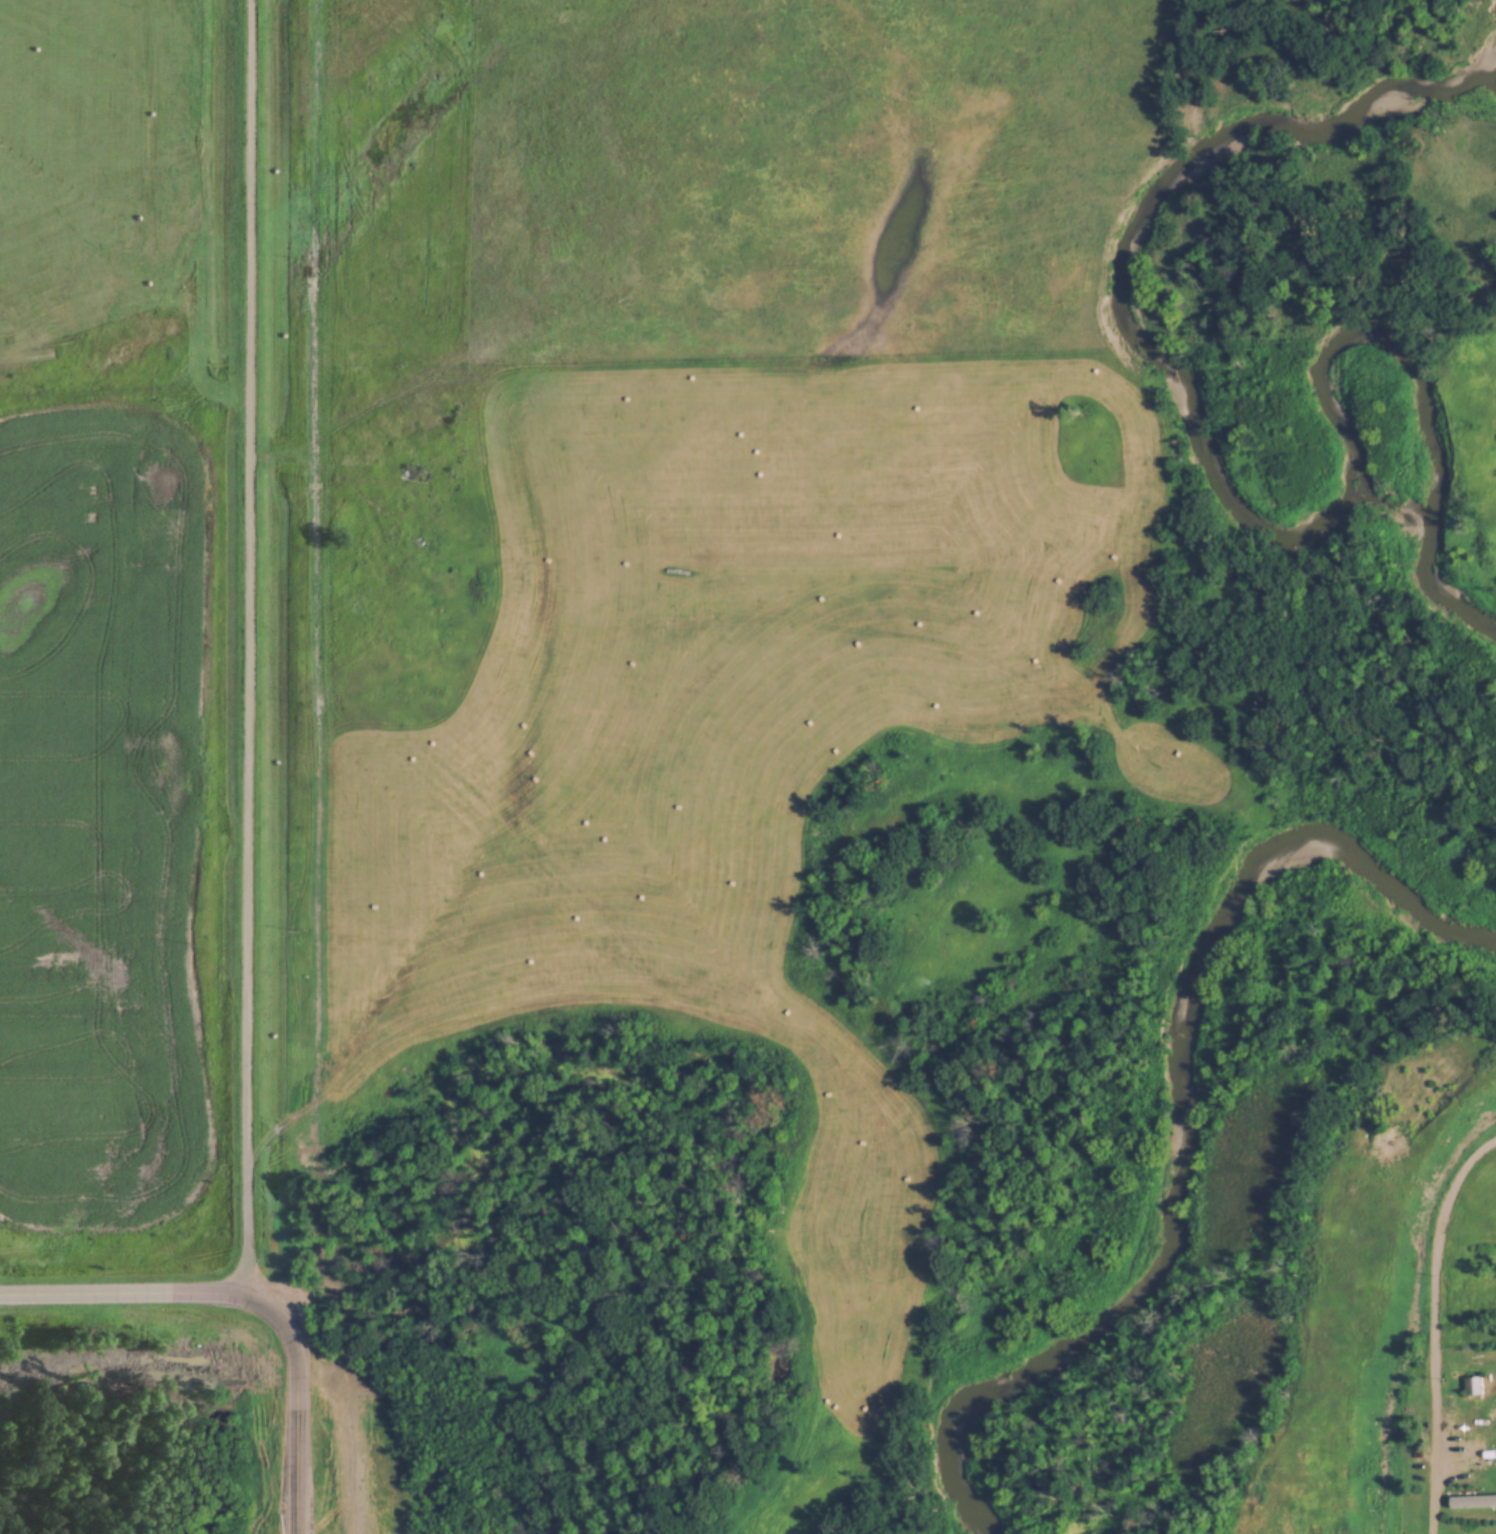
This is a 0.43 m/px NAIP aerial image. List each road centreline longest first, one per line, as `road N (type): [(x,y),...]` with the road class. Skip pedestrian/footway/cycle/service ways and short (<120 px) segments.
road 1 (tertiary): [(0,1303),(298,1301)]
road 2 (tertiary): [(298,1301),(297,1533)]

